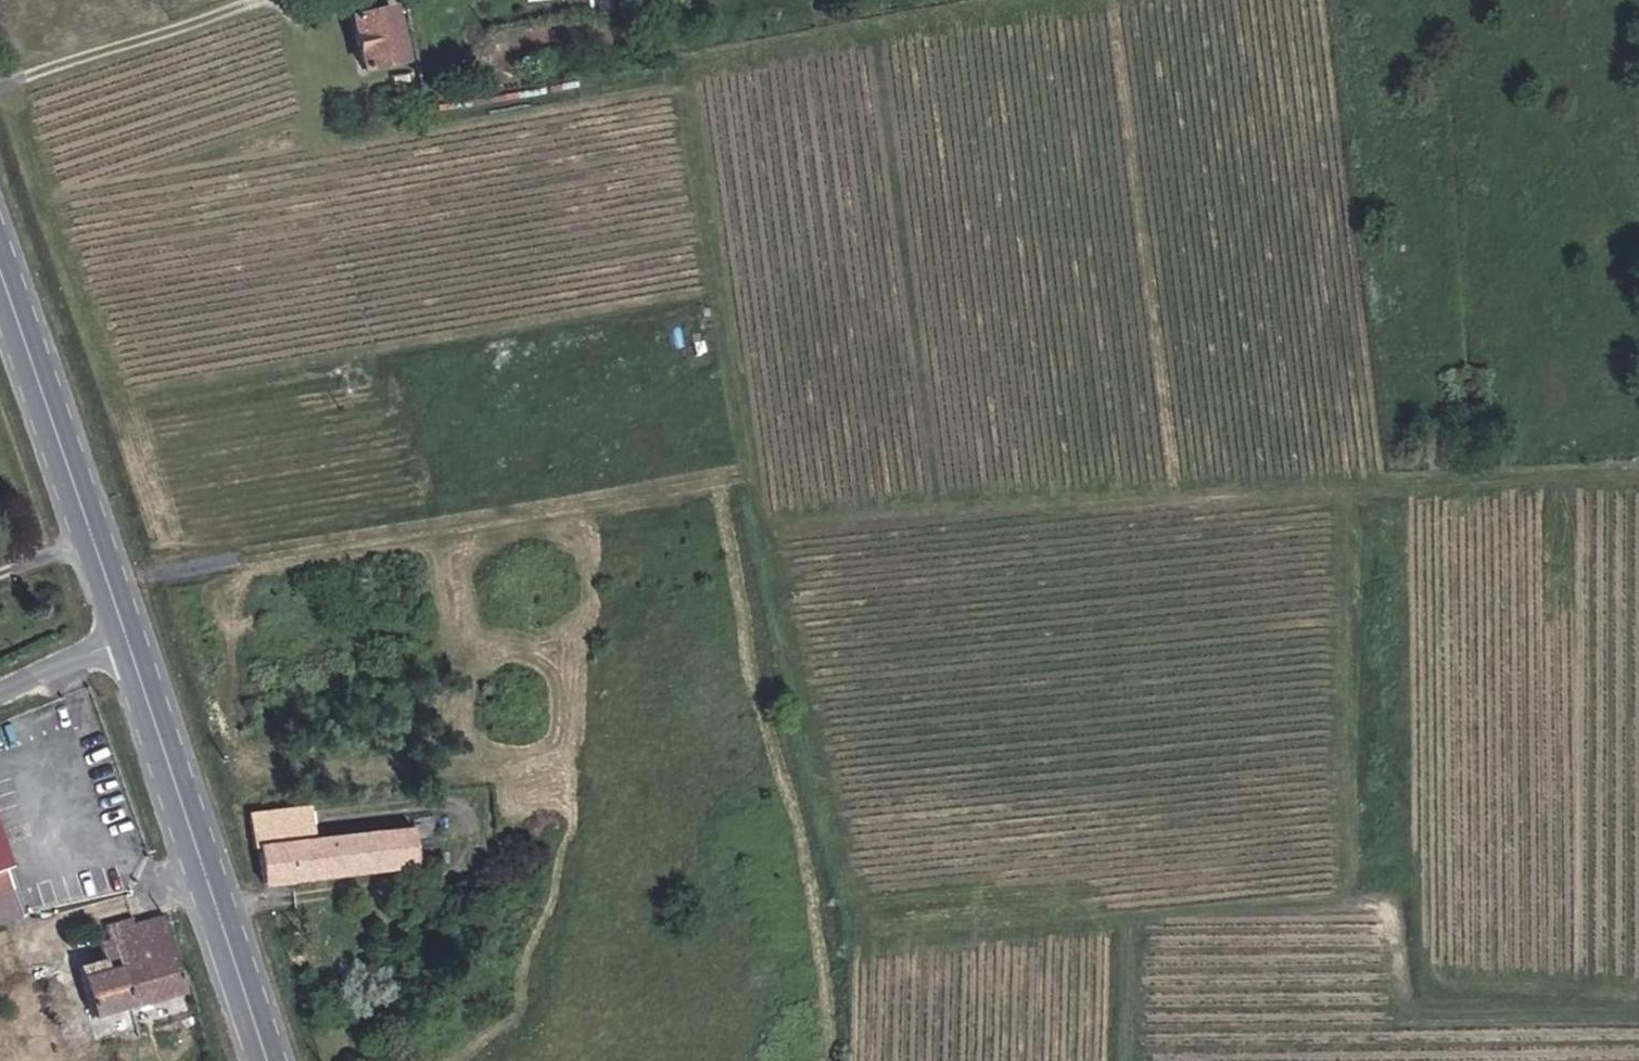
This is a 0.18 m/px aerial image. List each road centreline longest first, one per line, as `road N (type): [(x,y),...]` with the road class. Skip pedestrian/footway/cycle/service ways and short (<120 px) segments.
road 1 (track): [(0,89),(175,574),(756,479),(679,69),(1046,0)]
road 2 (track): [(1368,486),(1376,879),(1365,897),(846,953),(752,524)]
road 3 (track): [(1638,469),(752,524),(756,479)]
road 4 (track): [(431,1060),(513,1023),(582,815),(439,755),(432,704),(449,650),(427,533)]
road 5 (track): [(721,290),(113,402)]
road 6 (track): [(869,33),(938,513)]
road 7 (secondary): [(269,1060),(129,636)]
road 8 (secondary): [(129,636),(0,270)]
road 9 (track): [(512,785),(689,786),(805,766)]
road 10 (track): [(469,767),(184,795)]
road 11 (track): [(383,353),(427,533)]
road 12 (unclassified): [(0,696),(129,636)]
road 13 (track): [(1128,923),(1124,1060)]

